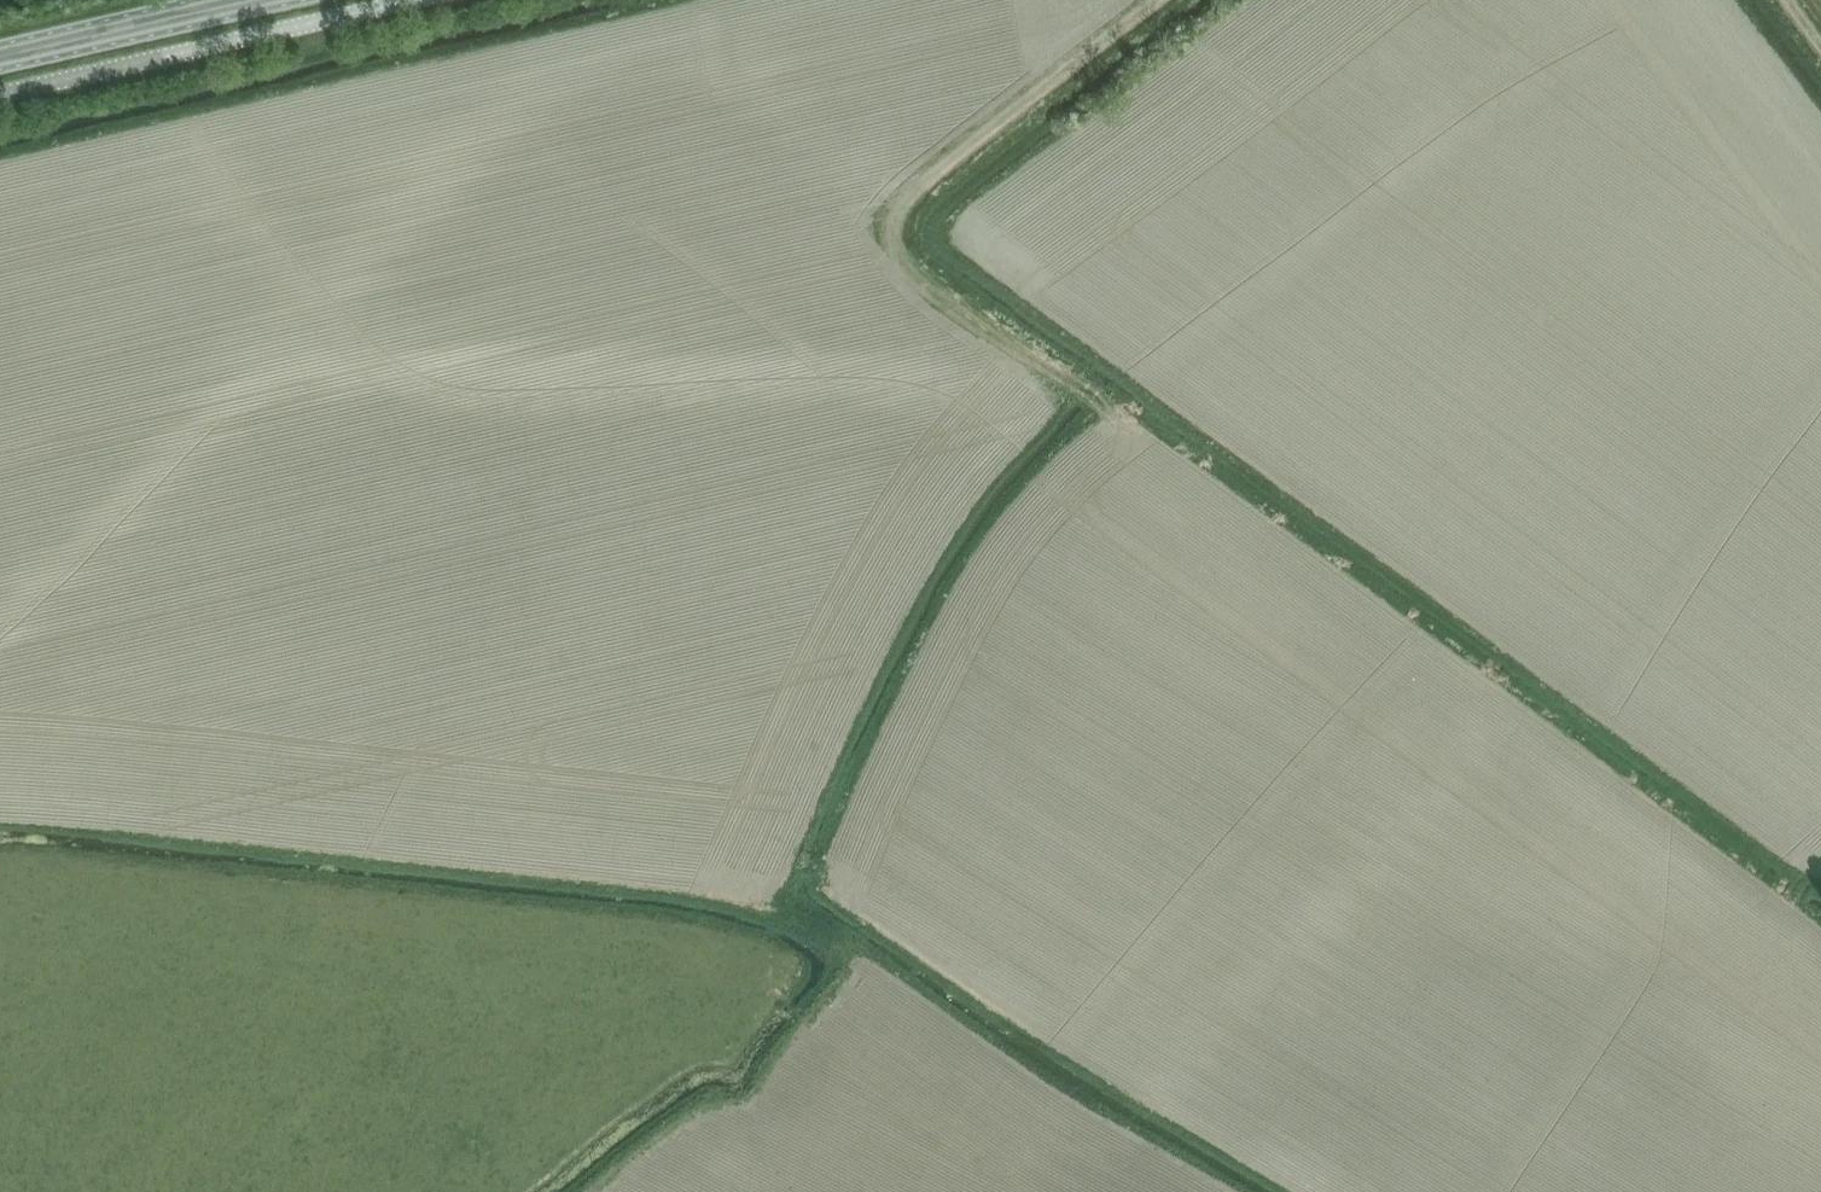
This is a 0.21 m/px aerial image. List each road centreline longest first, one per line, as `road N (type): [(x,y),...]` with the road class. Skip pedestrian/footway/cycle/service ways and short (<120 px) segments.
road 1 (track): [(1156,0),(916,187),(900,210),(895,239),(923,283),(1114,418)]
road 2 (secondary): [(0,57),(252,0)]

